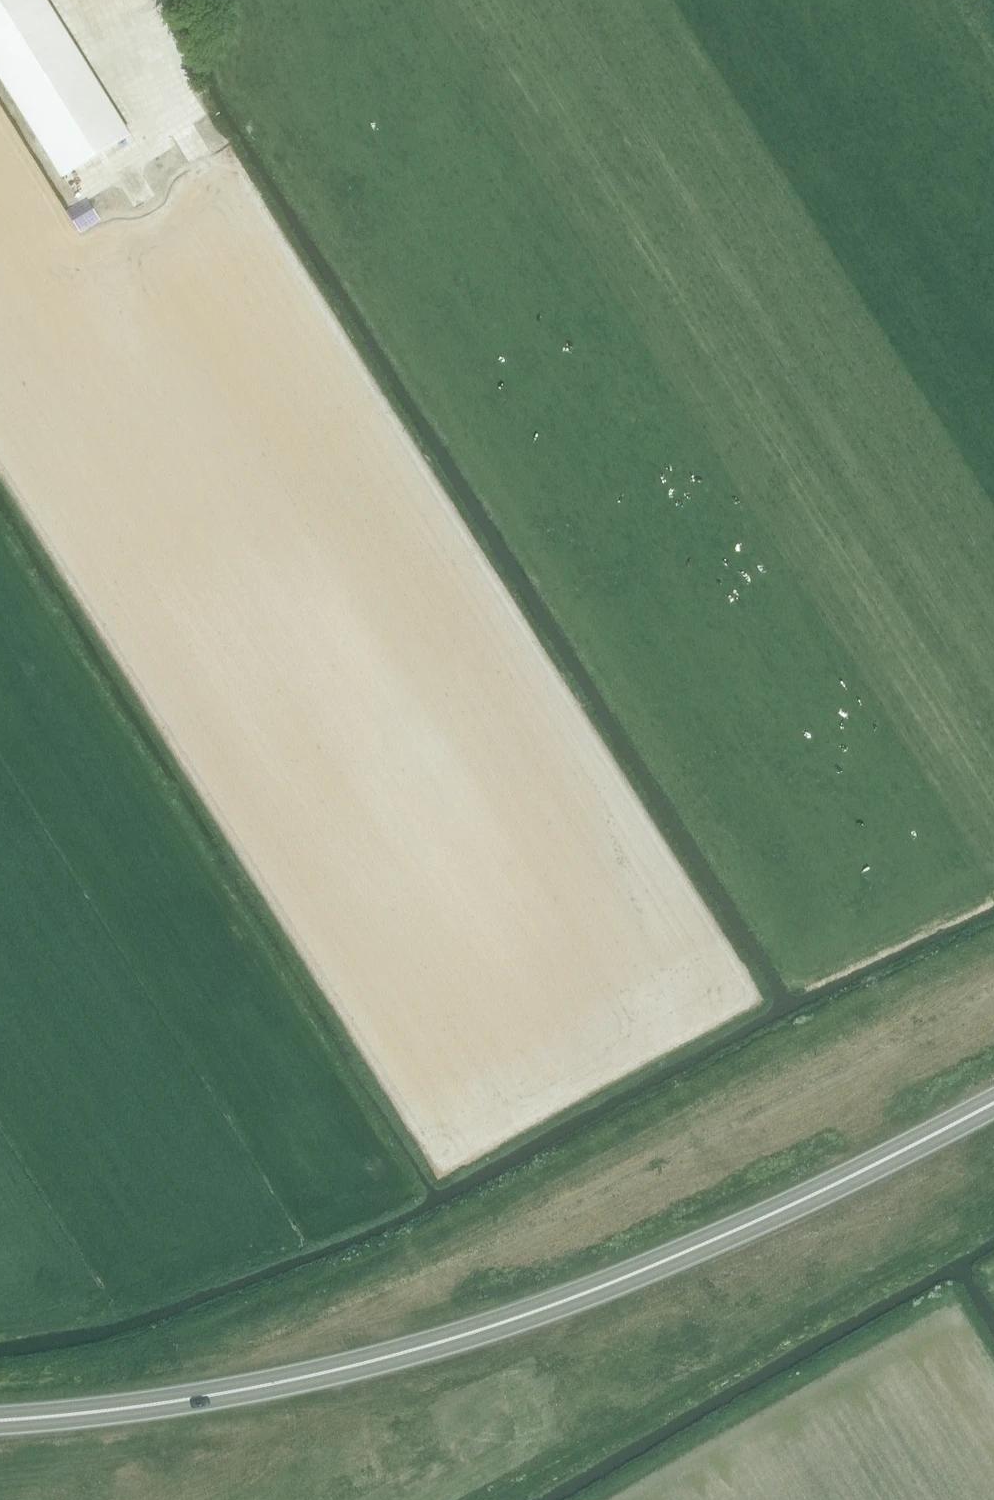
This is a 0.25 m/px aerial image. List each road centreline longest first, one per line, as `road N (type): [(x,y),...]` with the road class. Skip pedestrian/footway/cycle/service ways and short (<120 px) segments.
road 1 (trunk): [(0,1420),(218,1396),(443,1343),(718,1239),(993,1103)]

